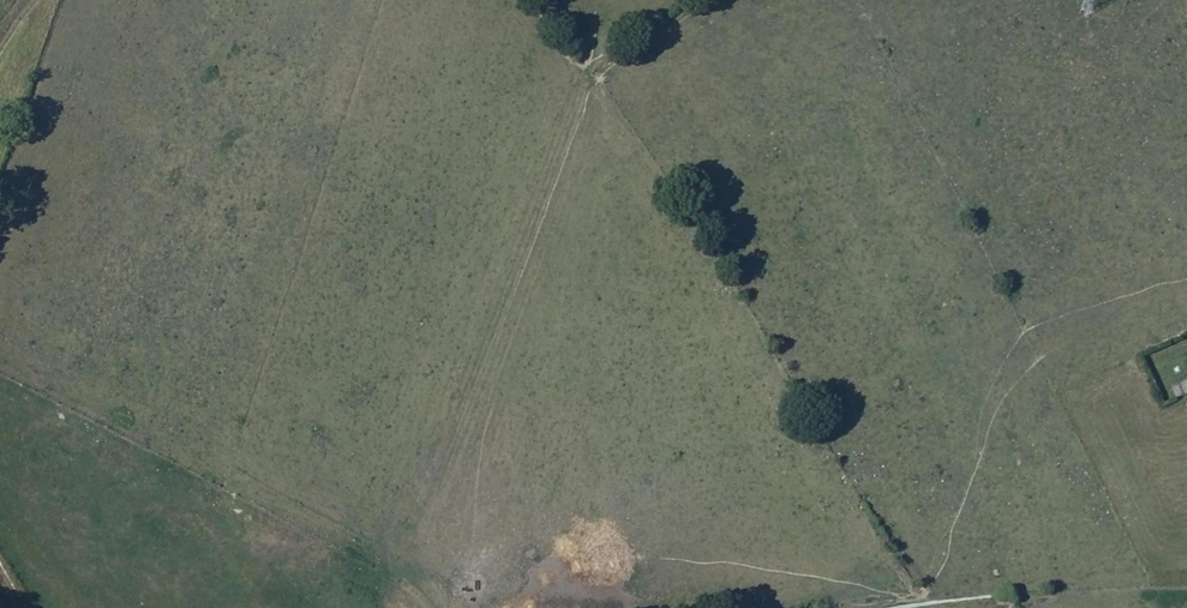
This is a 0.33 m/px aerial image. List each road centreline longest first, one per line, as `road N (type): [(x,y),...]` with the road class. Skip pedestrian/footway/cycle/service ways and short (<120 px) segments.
road 1 (track): [(440,607),(408,557),(411,534),(589,66),(620,21),(654,0)]
road 2 (track): [(1186,579),(866,607)]

